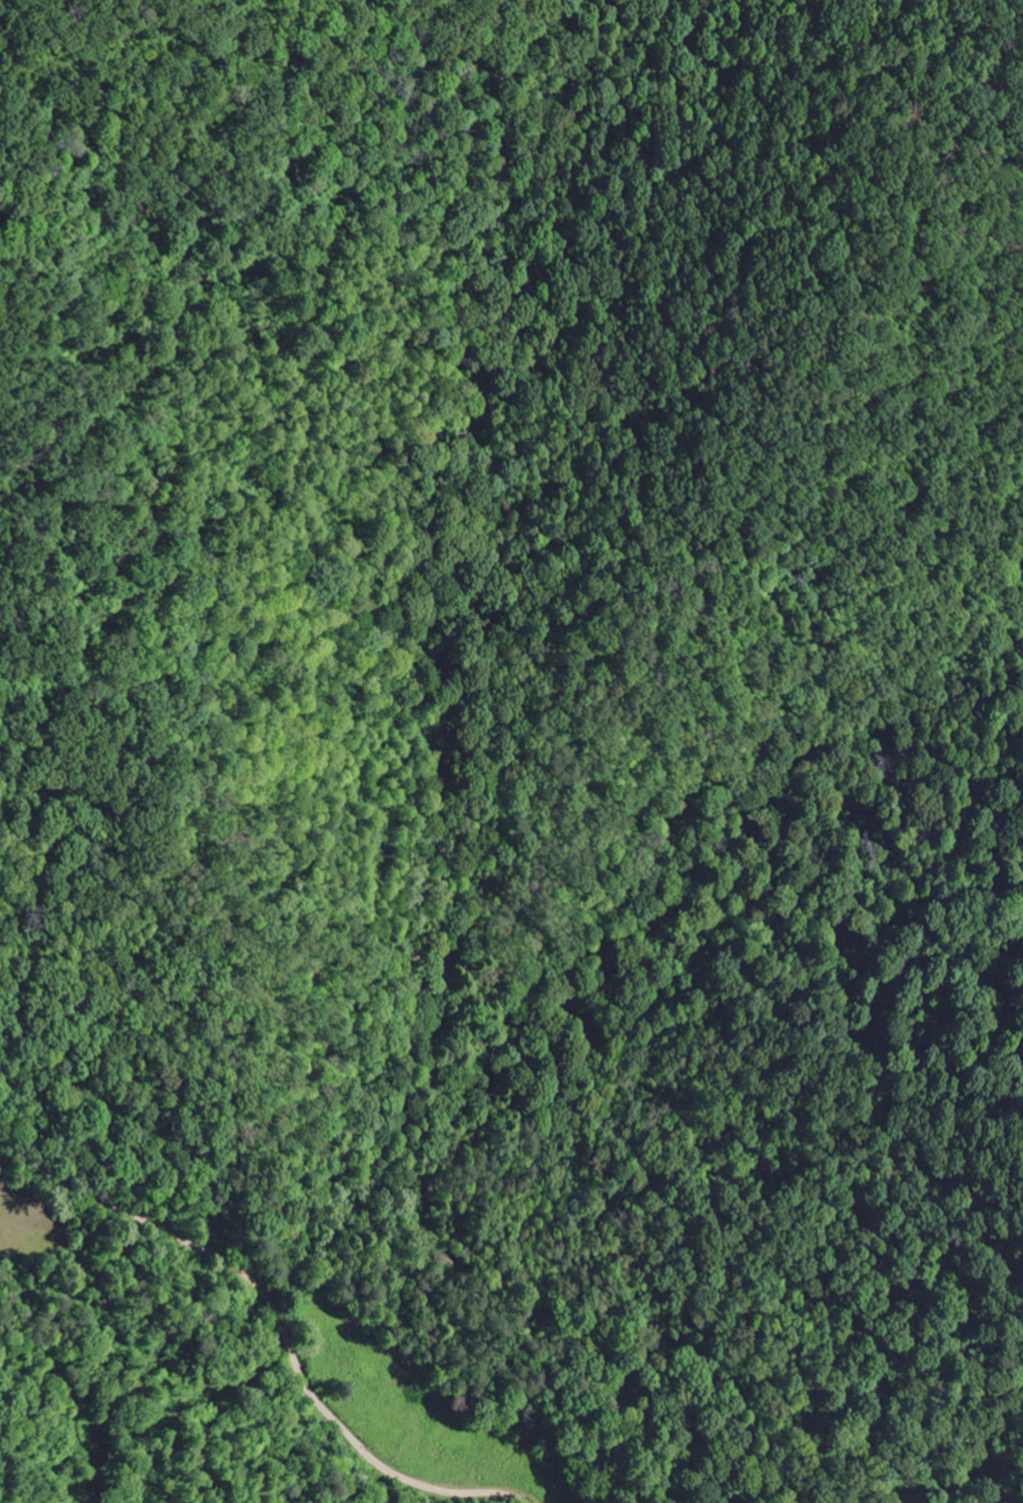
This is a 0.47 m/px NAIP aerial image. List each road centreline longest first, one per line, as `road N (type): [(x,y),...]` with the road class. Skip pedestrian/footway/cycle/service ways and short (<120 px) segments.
road 1 (residential): [(530,1502),(454,1458),(413,1447),(318,1399),(273,1298),(202,1258),(117,1188),(0,1154)]

